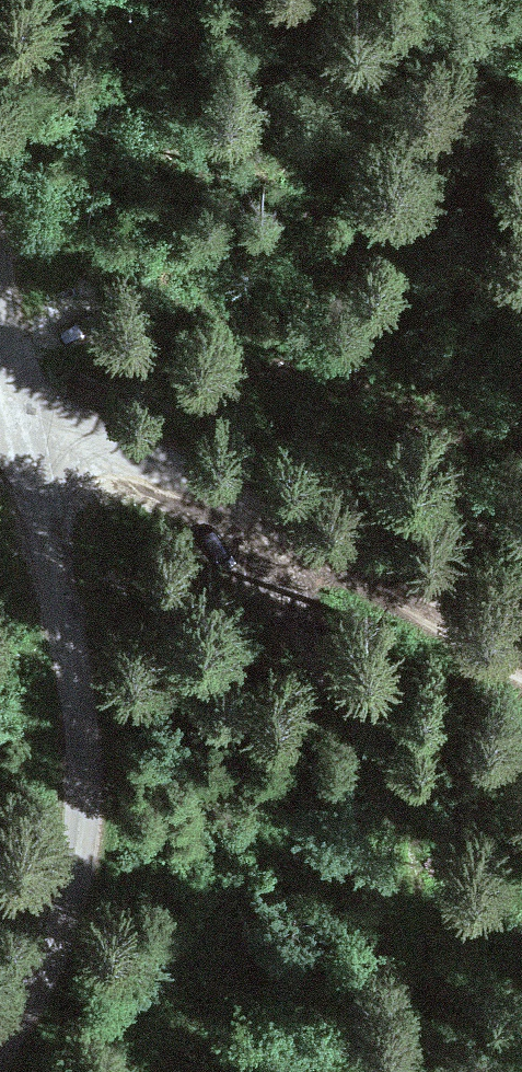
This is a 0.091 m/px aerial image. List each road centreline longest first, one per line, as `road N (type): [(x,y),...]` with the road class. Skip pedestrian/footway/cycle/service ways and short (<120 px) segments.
road 1 (unclassified): [(0,1049),(58,950),(83,819),(70,667),(15,380)]
road 2 (track): [(15,380),(521,672)]

